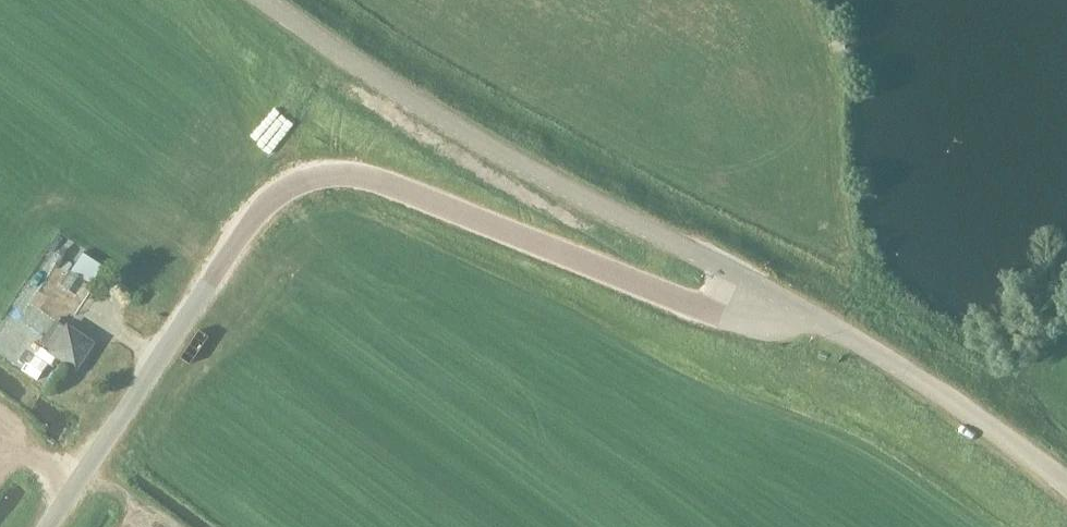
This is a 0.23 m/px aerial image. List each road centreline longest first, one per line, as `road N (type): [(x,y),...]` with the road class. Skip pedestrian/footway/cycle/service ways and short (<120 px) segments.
road 1 (tertiary): [(47,526),(246,226),(298,182),(337,175),(389,185),(736,319),(761,319),(777,298)]
road 2 (tertiary): [(777,298),(457,130),(265,0)]
road 3 (tertiary): [(1066,486),(952,403),(777,298)]

